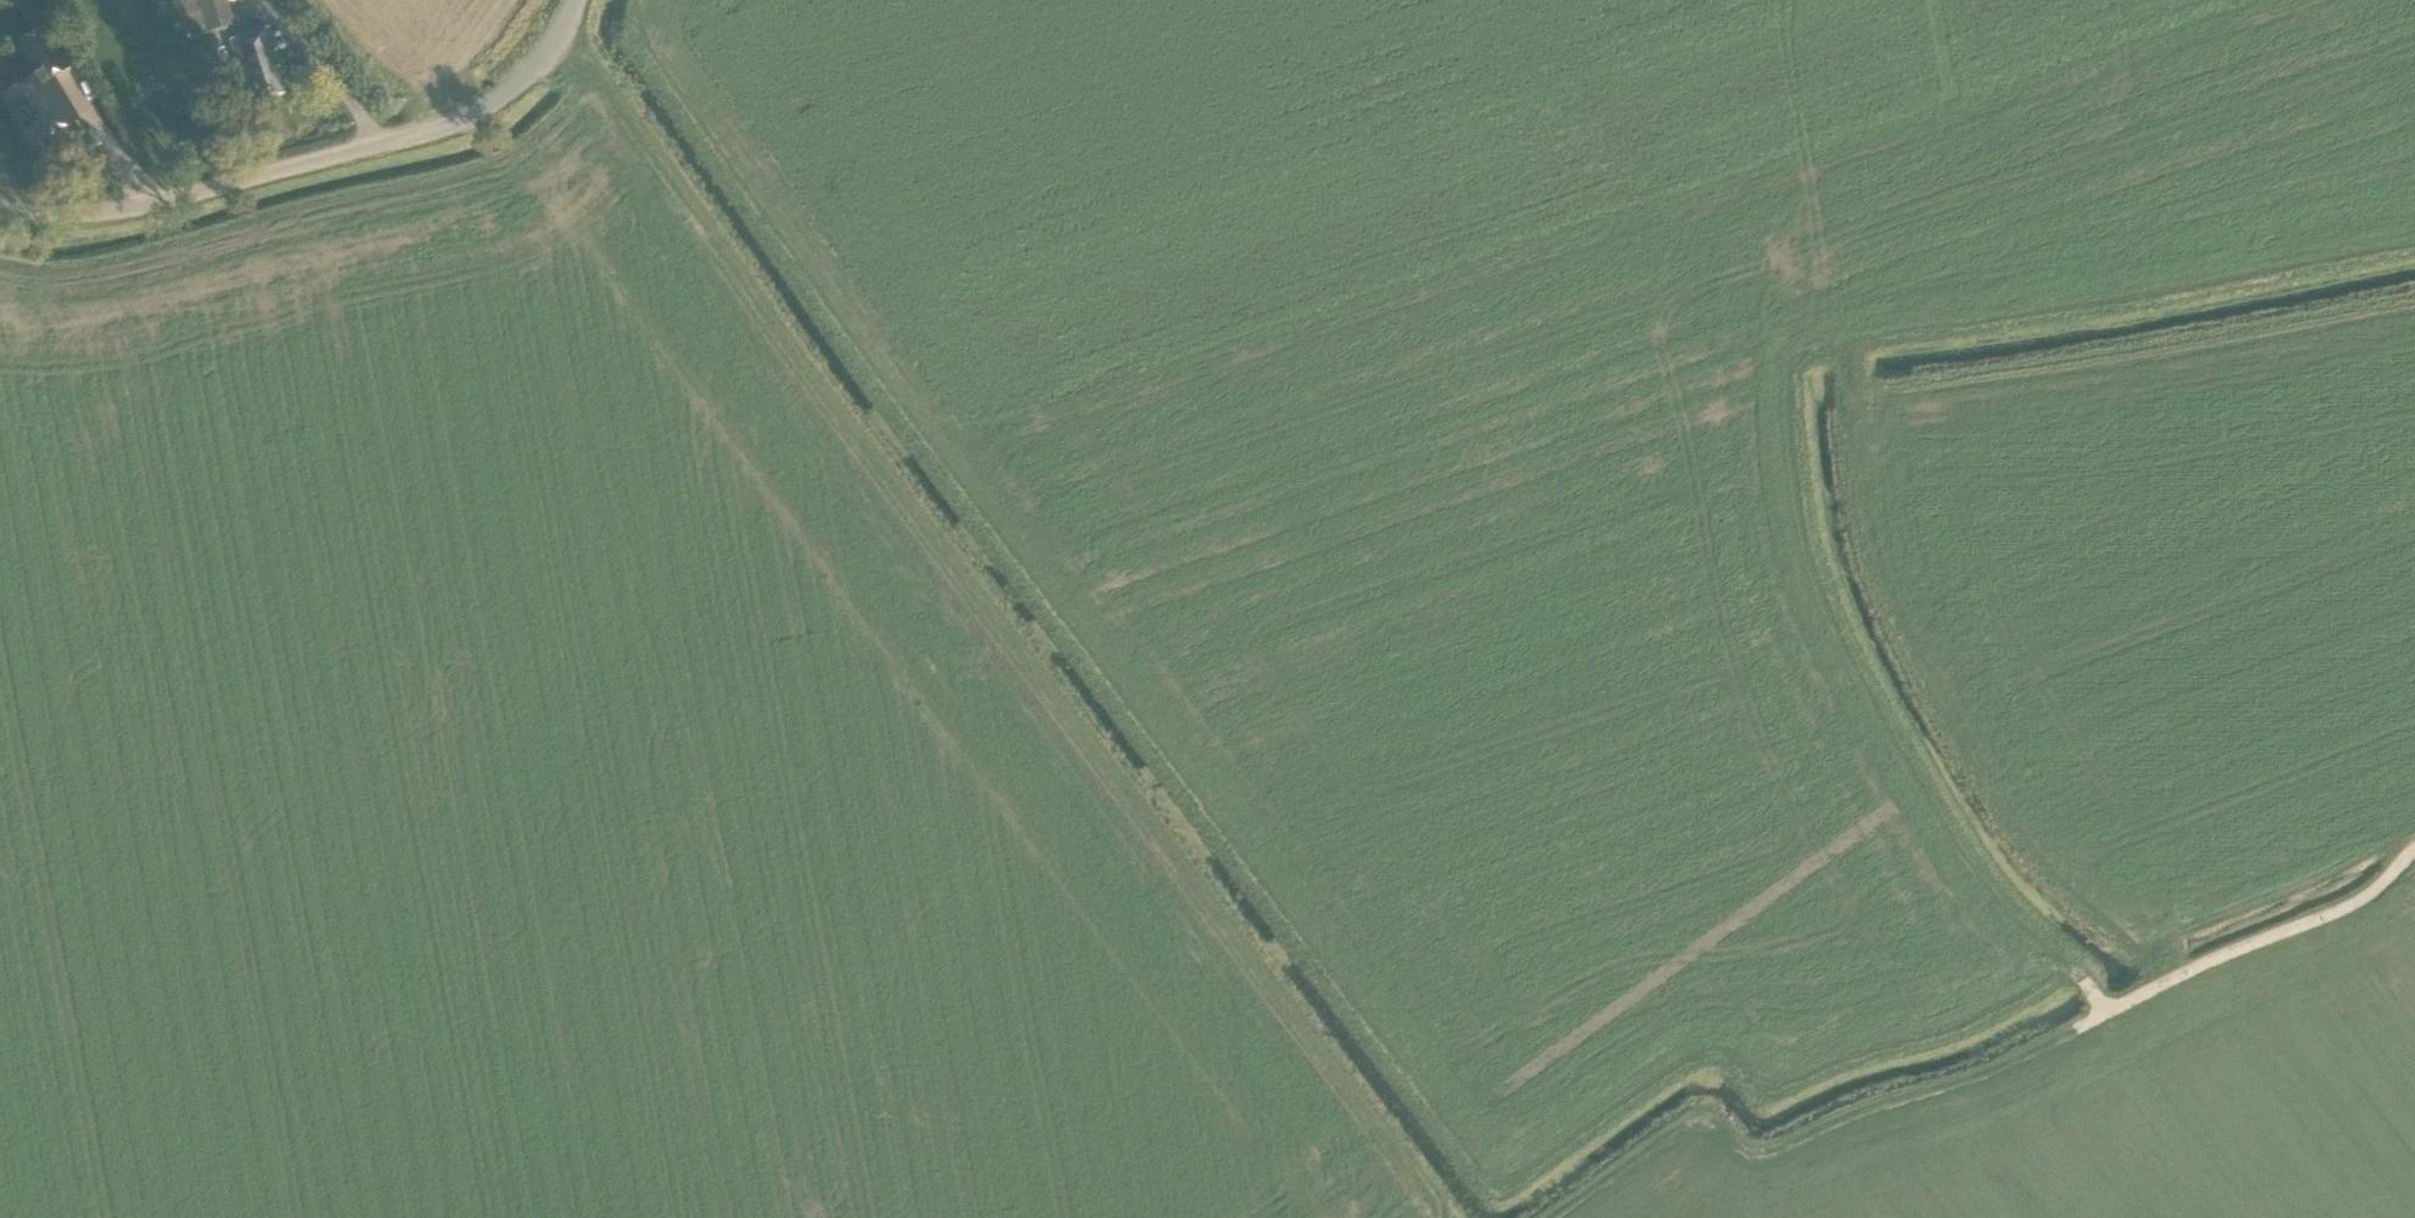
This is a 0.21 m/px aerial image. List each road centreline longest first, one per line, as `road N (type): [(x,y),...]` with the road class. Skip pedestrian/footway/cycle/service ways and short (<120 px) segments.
road 1 (unclassified): [(0,218),(67,223),(186,209),(416,145),(515,89),(549,57),(585,0)]
road 2 (track): [(1567,1217),(1687,1131),(1706,1132),(1757,1164),(1859,1117),(2013,1063),(2077,1029)]

